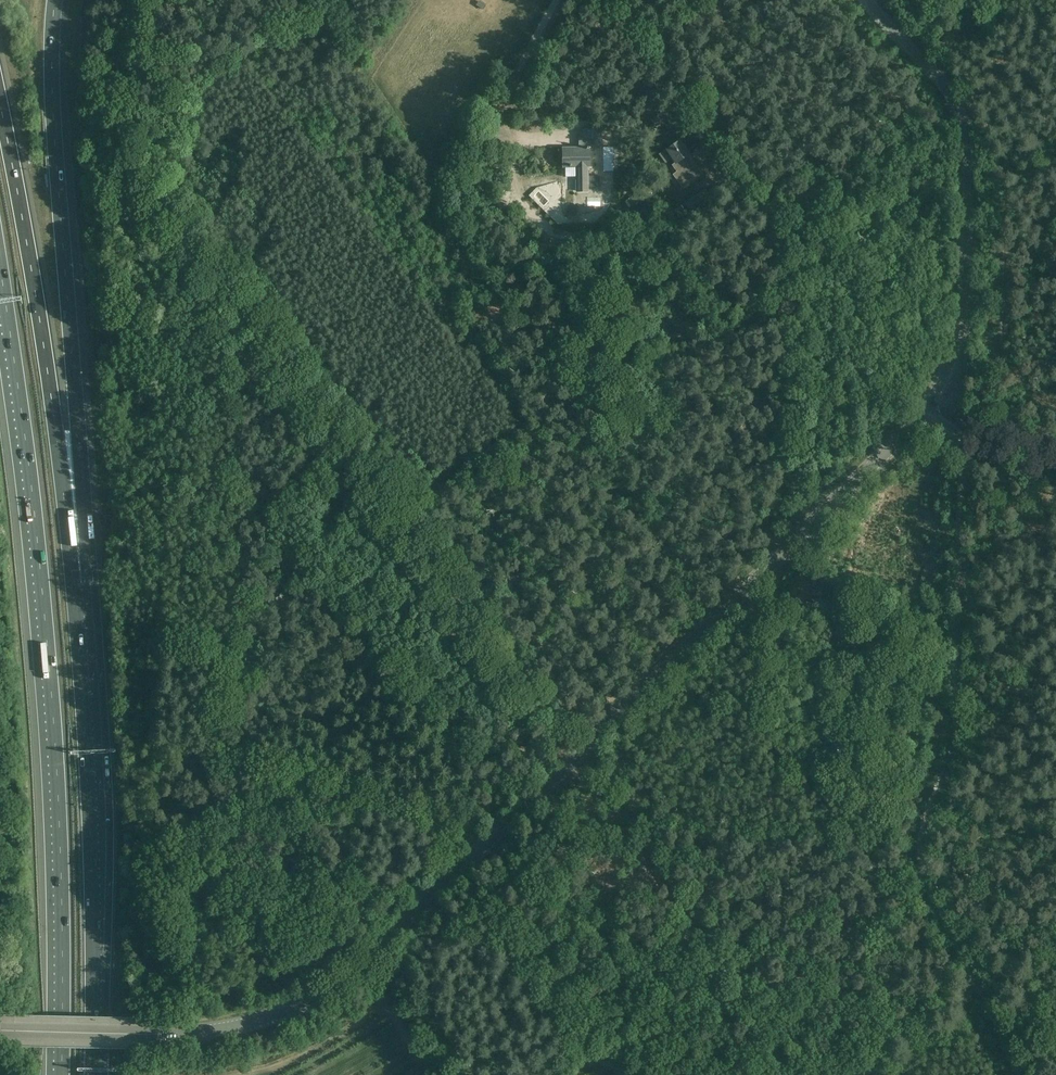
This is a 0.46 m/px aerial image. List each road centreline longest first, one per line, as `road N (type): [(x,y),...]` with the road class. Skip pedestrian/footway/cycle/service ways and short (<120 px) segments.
road 1 (tertiary): [(15,1031),(192,1034),(311,999),(359,964),(563,771),(914,421)]
road 2 (motorway): [(0,288),(47,681),(58,1074)]
road 3 (unclassified): [(1019,1074),(915,847),(939,750),(953,448),(914,421)]
road 4 (motorway): [(73,584),(82,480),(55,140),(55,0)]
road 5 (motorway): [(92,1074),(90,828),(73,584)]
road 6 (motorway): [(73,584),(34,281),(0,100)]
road 7 (tertiary): [(914,421),(957,337),(960,130),(947,96),(862,0)]

